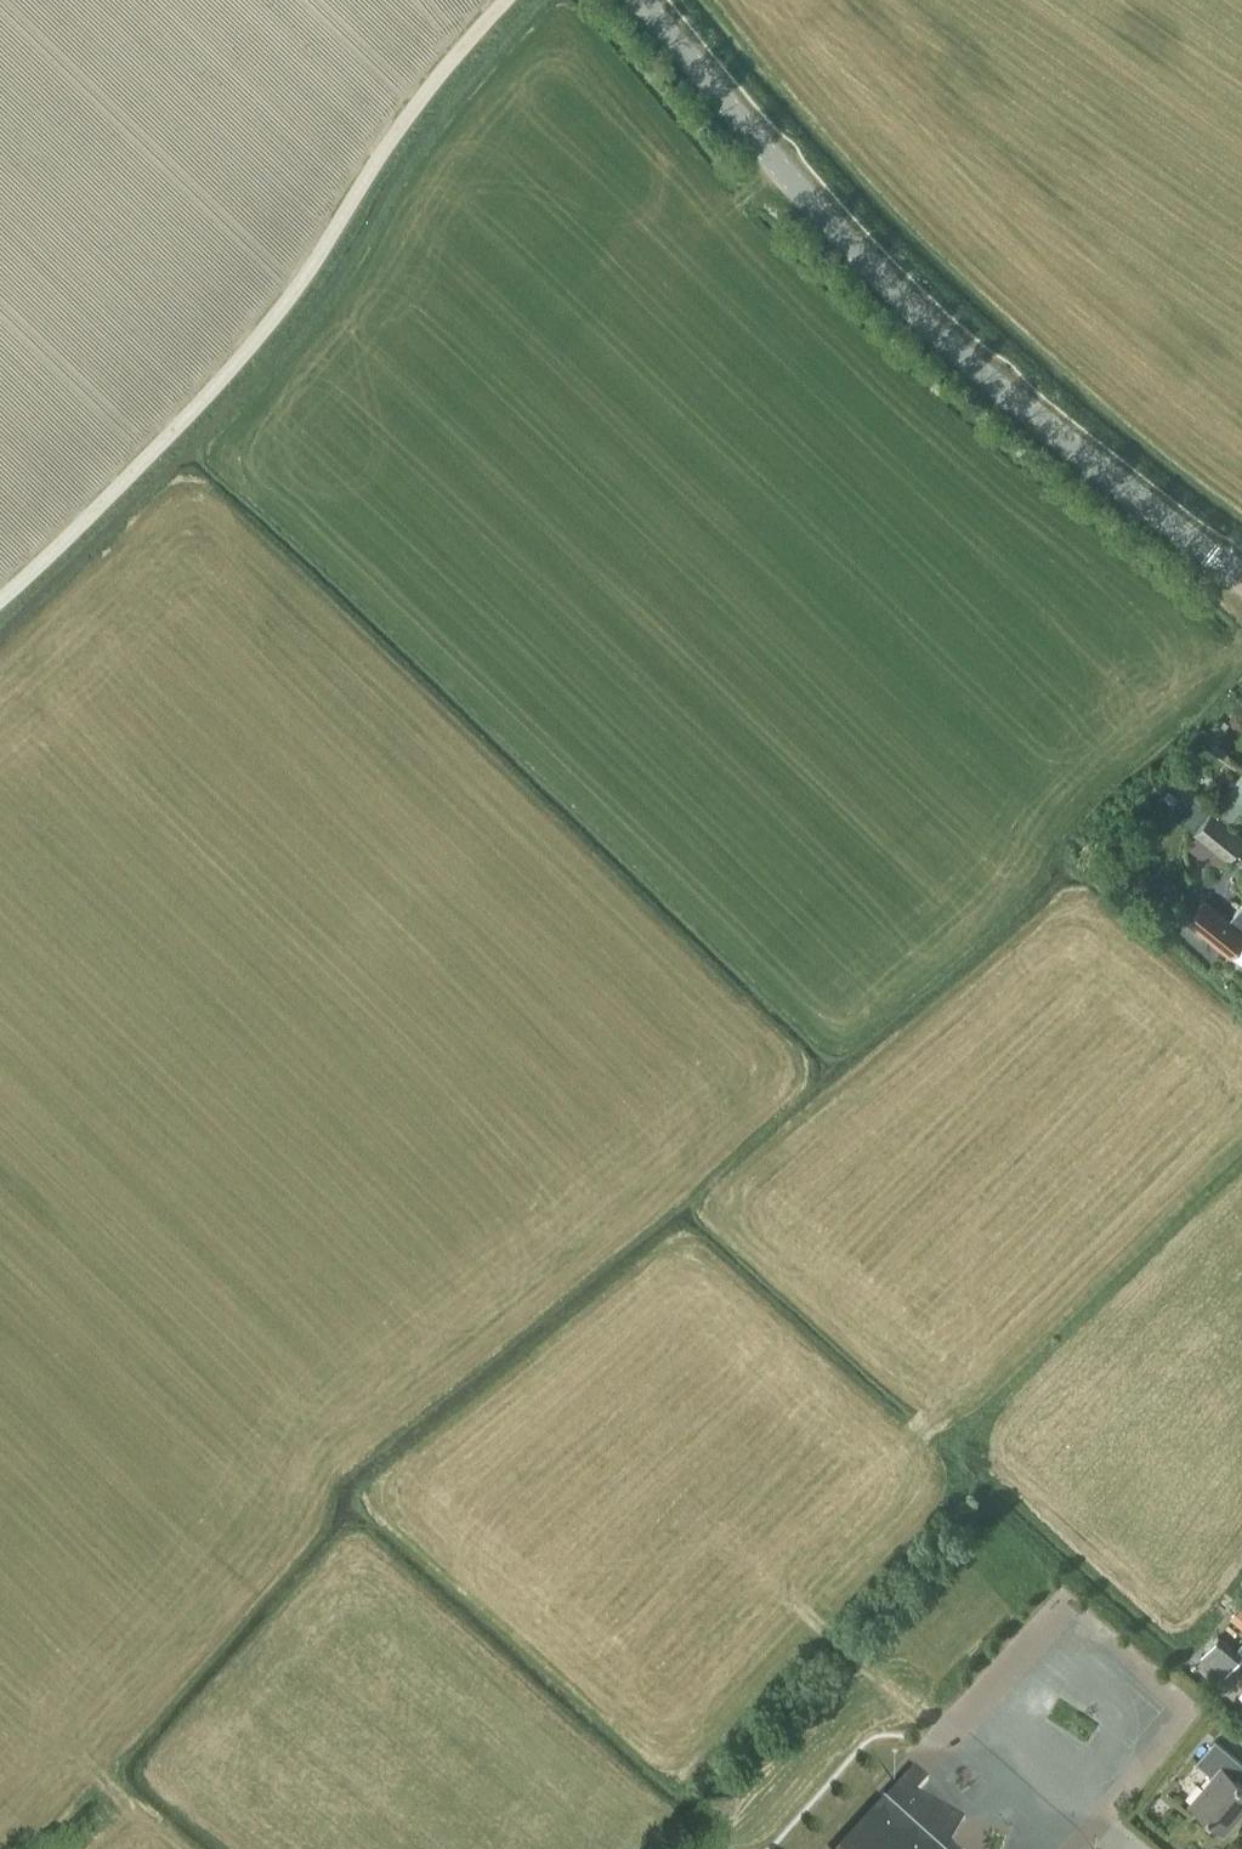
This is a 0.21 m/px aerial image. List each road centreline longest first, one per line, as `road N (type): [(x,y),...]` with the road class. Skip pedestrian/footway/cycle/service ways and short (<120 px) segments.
road 1 (tertiary): [(1241,578),(928,325),(803,194),(642,0)]
road 2 (track): [(505,0),(433,85),(303,279),(223,380),(0,598)]

